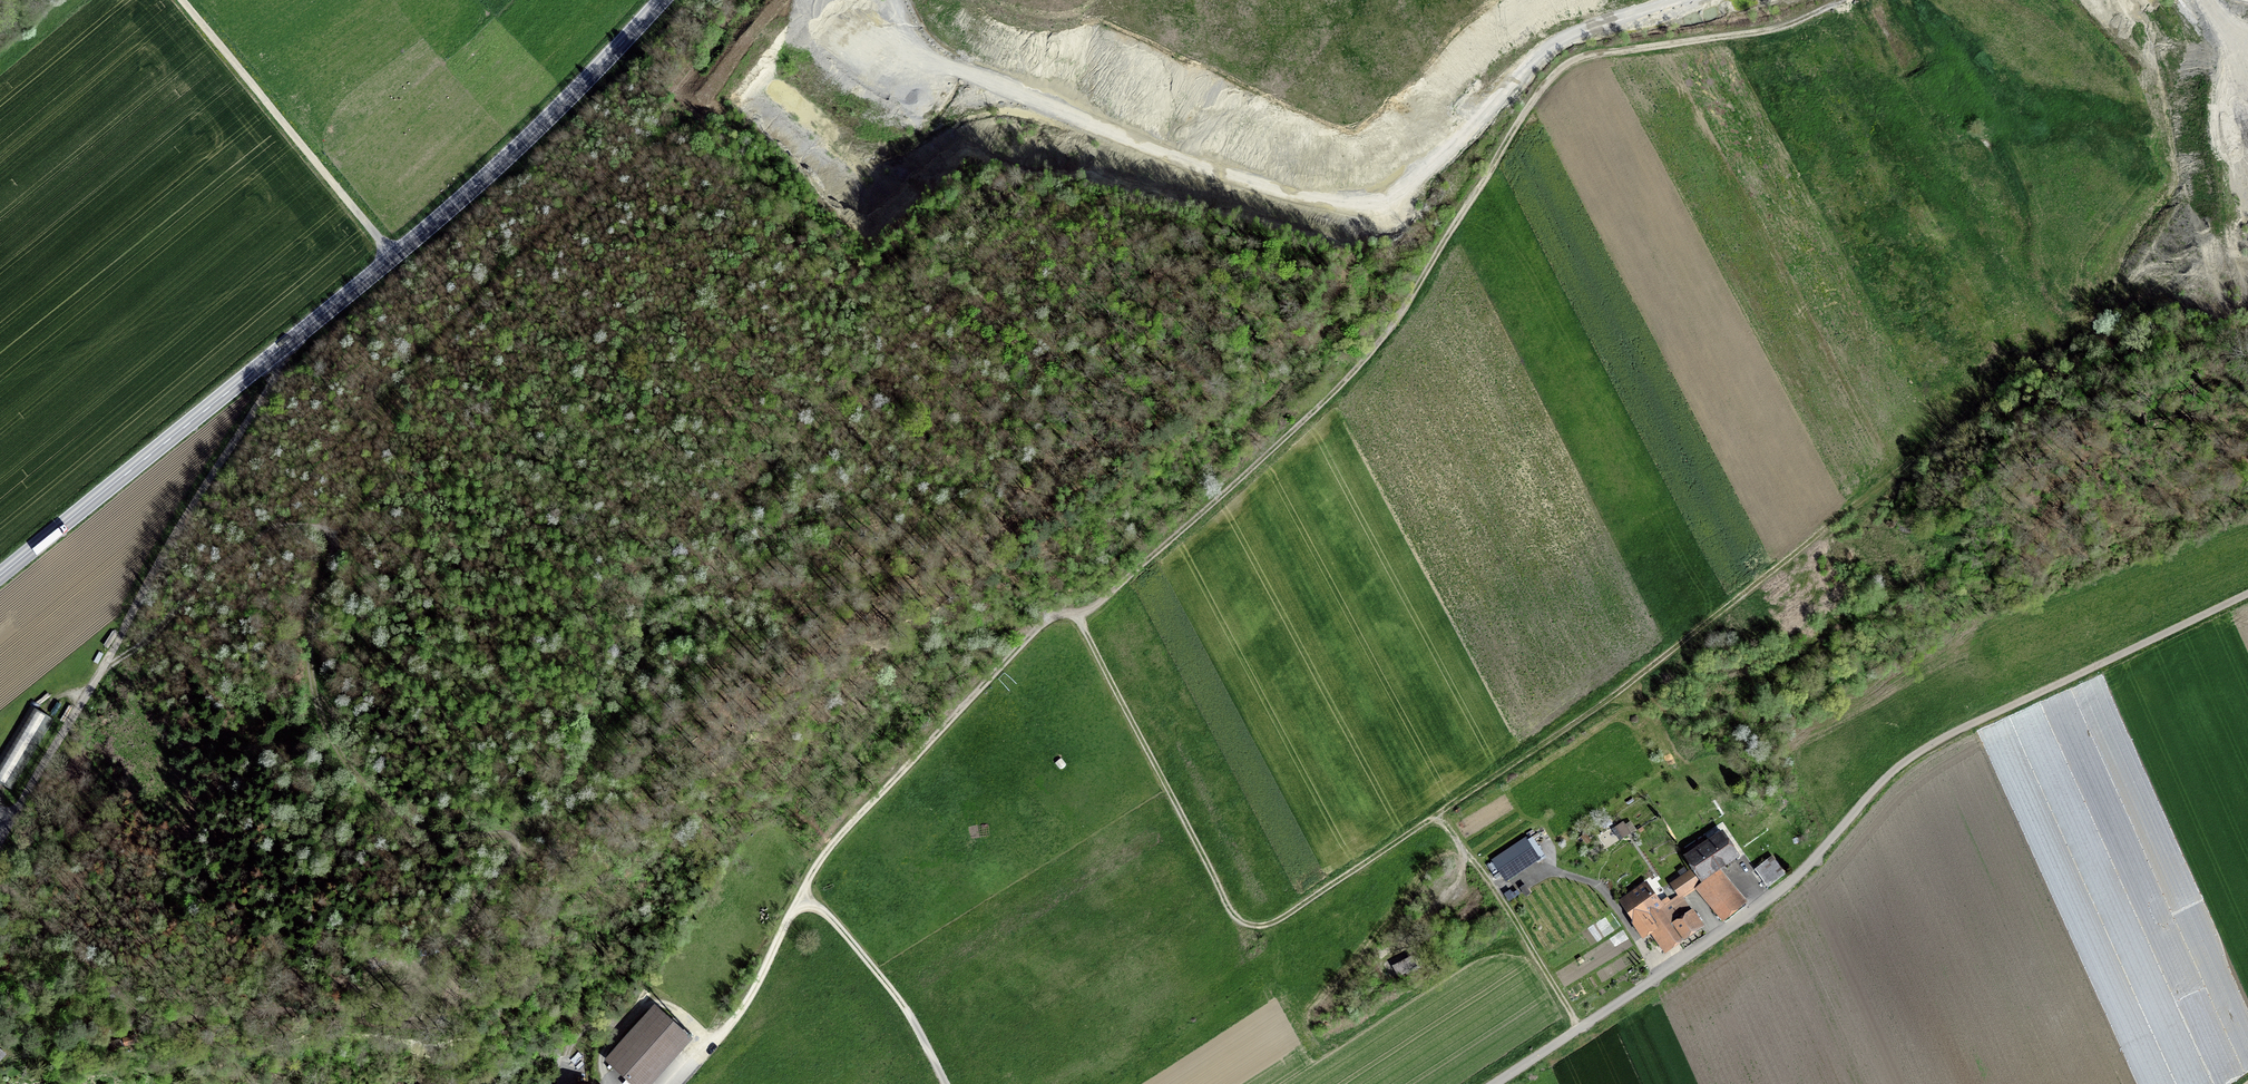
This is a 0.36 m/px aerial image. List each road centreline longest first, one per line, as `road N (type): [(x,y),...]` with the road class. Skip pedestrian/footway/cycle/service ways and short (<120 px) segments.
road 1 (track): [(696,1065),(733,1023),(825,855),(1044,619),(1095,608),(1347,375),(1421,287),(1540,88),(1574,58),(1793,25),(1844,0)]
road 2 (track): [(386,406),(314,617),(307,665),(327,738),(361,790),(410,826),(450,837),(524,838),(558,805),(631,684),(671,552),(1047,204)]
road 3 (track): [(1944,441),(1615,696),(1274,927),(1249,928),(1235,914),(1076,615)]
road 4 (track): [(897,0),(912,40),(946,66),(1202,169),(1308,199),(1388,200),(1446,154),(1531,59),(1589,24),(1679,0)]
road 5 (unclassified): [(2247,591),(1908,759),(1791,881),(1499,1083)]
road 6 (secondary): [(0,575),(558,115),(663,0)]
road 7 (track): [(0,887),(19,894),(134,1007),(175,1021),(409,1003)]
road 8 (track): [(685,118),(526,254),(386,406)]
road 9 (track): [(104,665),(279,525),(386,406)]
road 10 (track): [(268,358),(279,373),(146,584),(104,665)]
road 11 (track): [(391,255),(183,0)]
road 12 (track): [(1580,1030),(1494,887),(1438,818)]
road 13 (track): [(801,900),(826,912),(910,1014),(946,1083)]
road 14 (track): [(524,838),(438,971),(409,1003)]
road 15 (track): [(104,665),(10,818)]

